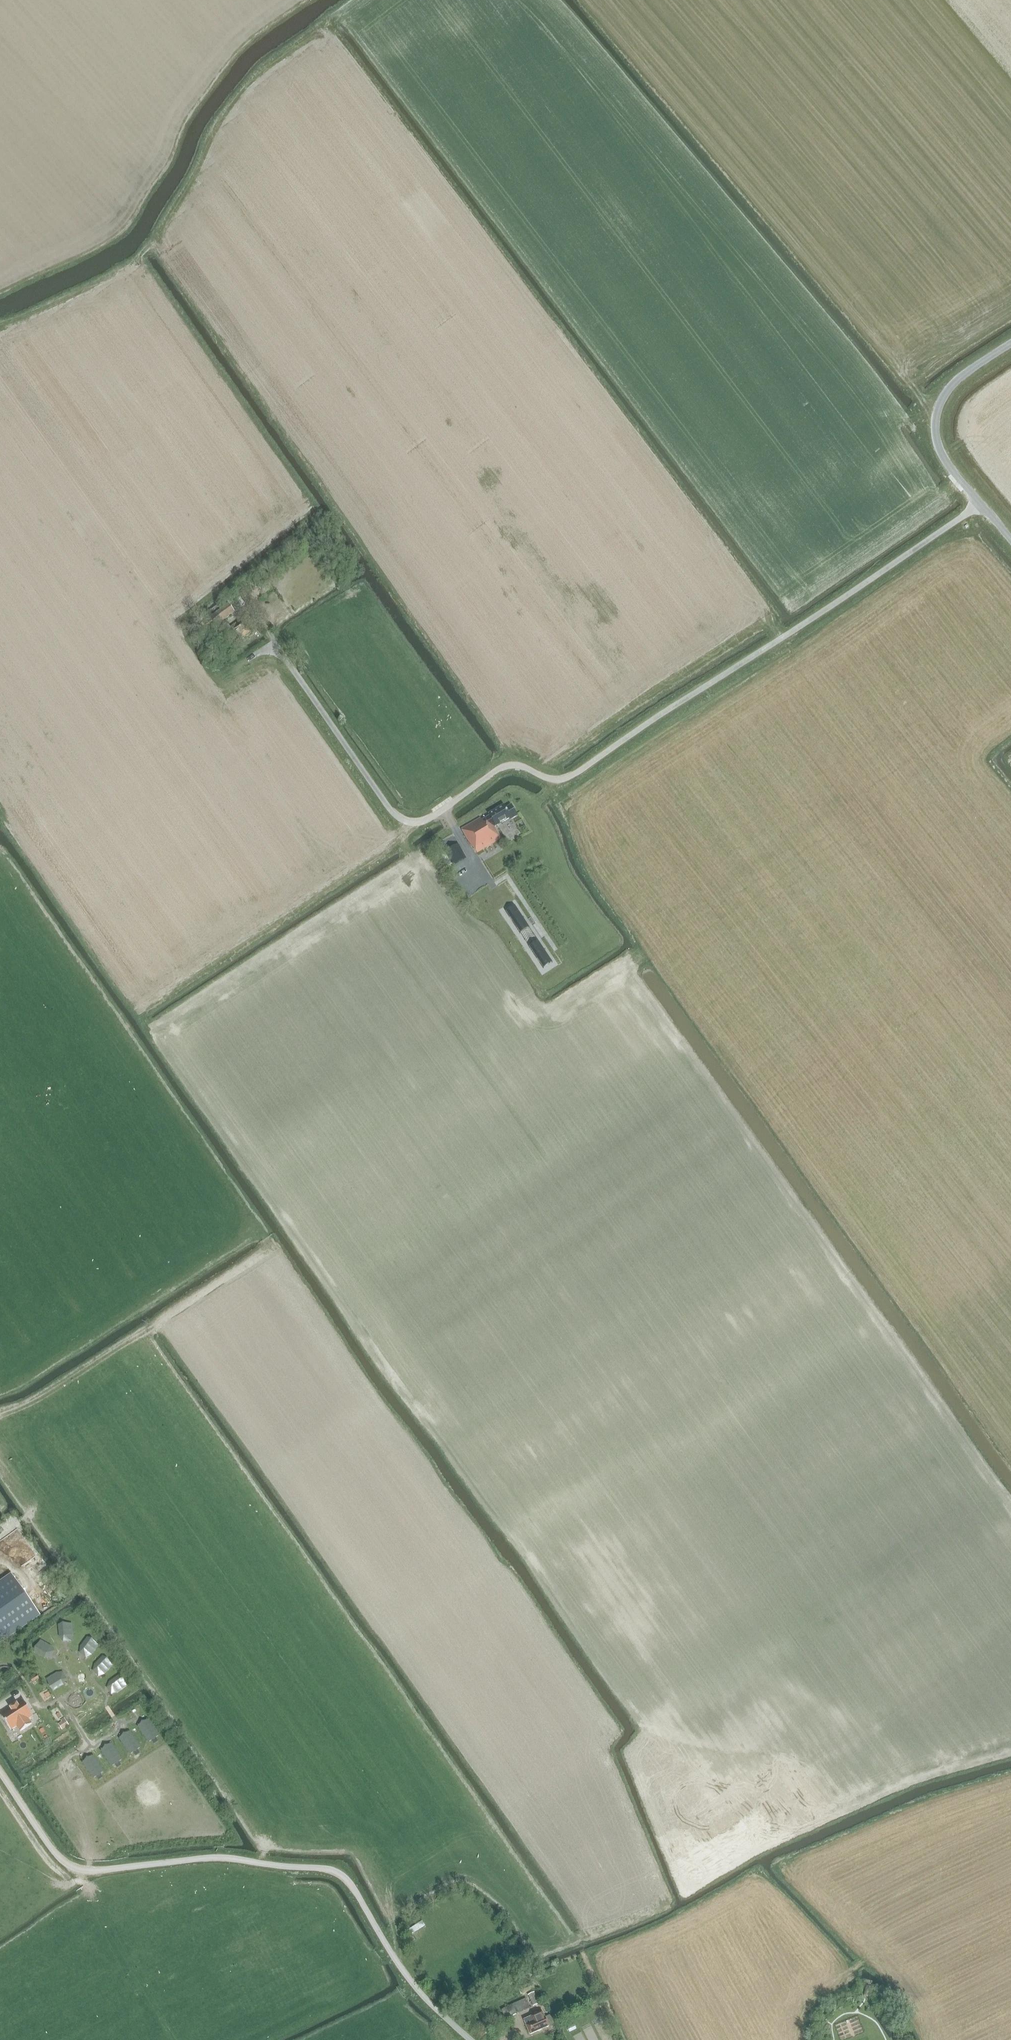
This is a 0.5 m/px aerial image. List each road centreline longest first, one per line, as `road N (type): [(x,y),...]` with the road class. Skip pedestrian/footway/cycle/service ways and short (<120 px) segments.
road 1 (unclassified): [(471,2039),(401,1968),(340,1874),(233,1859),(74,1868),(0,1775)]
road 2 (unclassified): [(645,725),(564,779),(508,765),(428,818),(402,819),(279,647)]
road 3 (unclassified): [(645,725),(809,626),(980,503)]
road 4 (tertiary): [(980,503),(942,455),(936,417),(960,377),(1010,345)]

